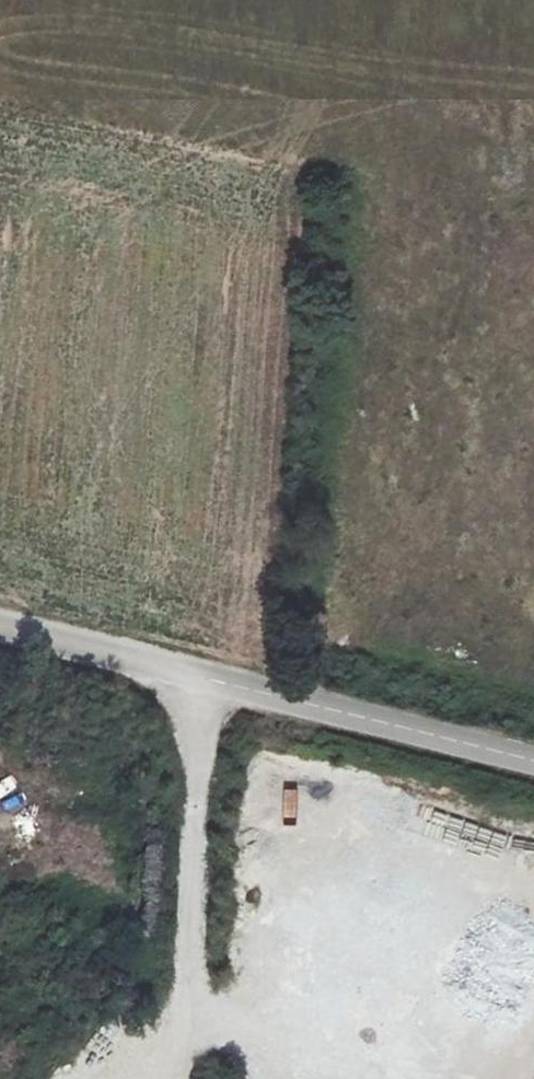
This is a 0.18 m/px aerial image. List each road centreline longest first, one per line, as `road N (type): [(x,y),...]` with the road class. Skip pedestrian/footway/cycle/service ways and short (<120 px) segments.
road 1 (unclassified): [(0,629),(533,761)]

